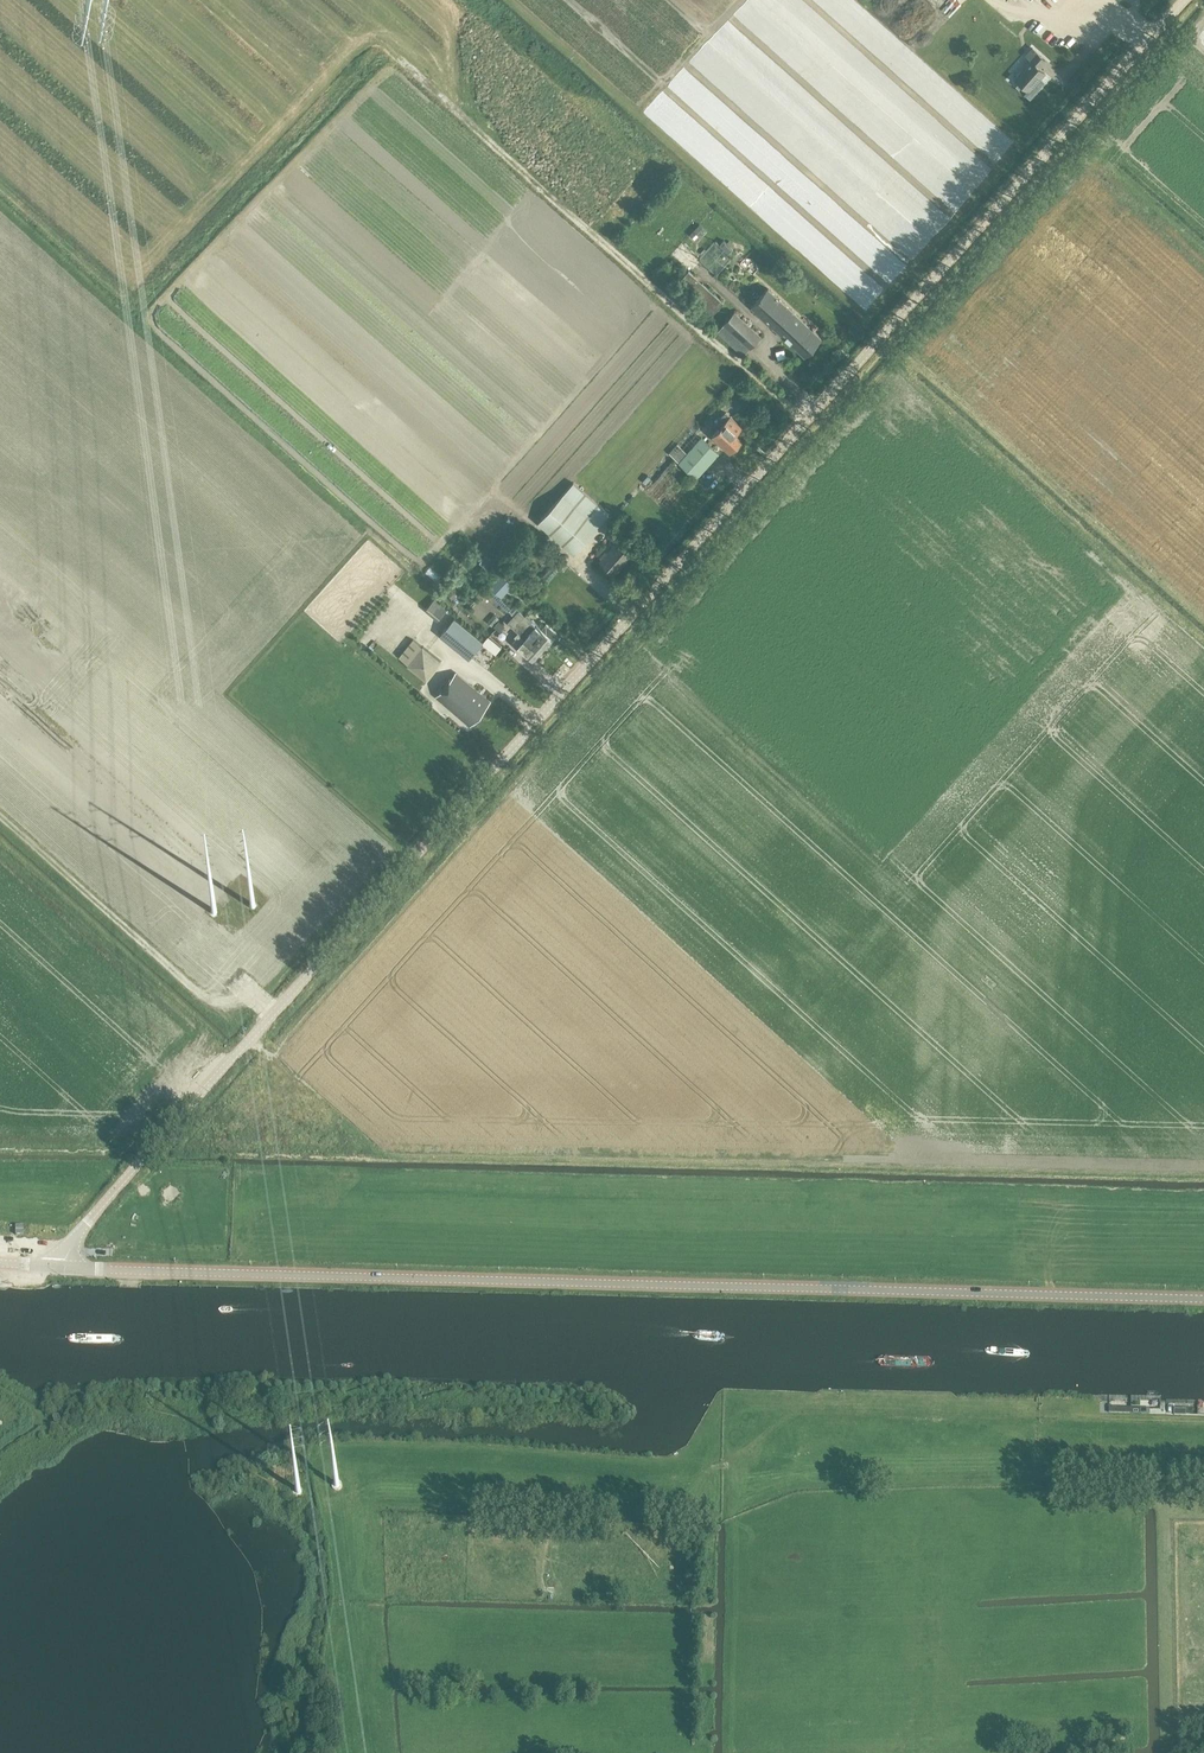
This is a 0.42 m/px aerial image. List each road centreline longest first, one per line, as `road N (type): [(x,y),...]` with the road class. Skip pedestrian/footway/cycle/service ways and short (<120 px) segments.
road 1 (tertiary): [(64,1268),(75,1238),(1181,0)]
road 2 (tertiary): [(1203,1300),(64,1268)]
road 3 (track): [(1039,1415),(1203,1420)]

